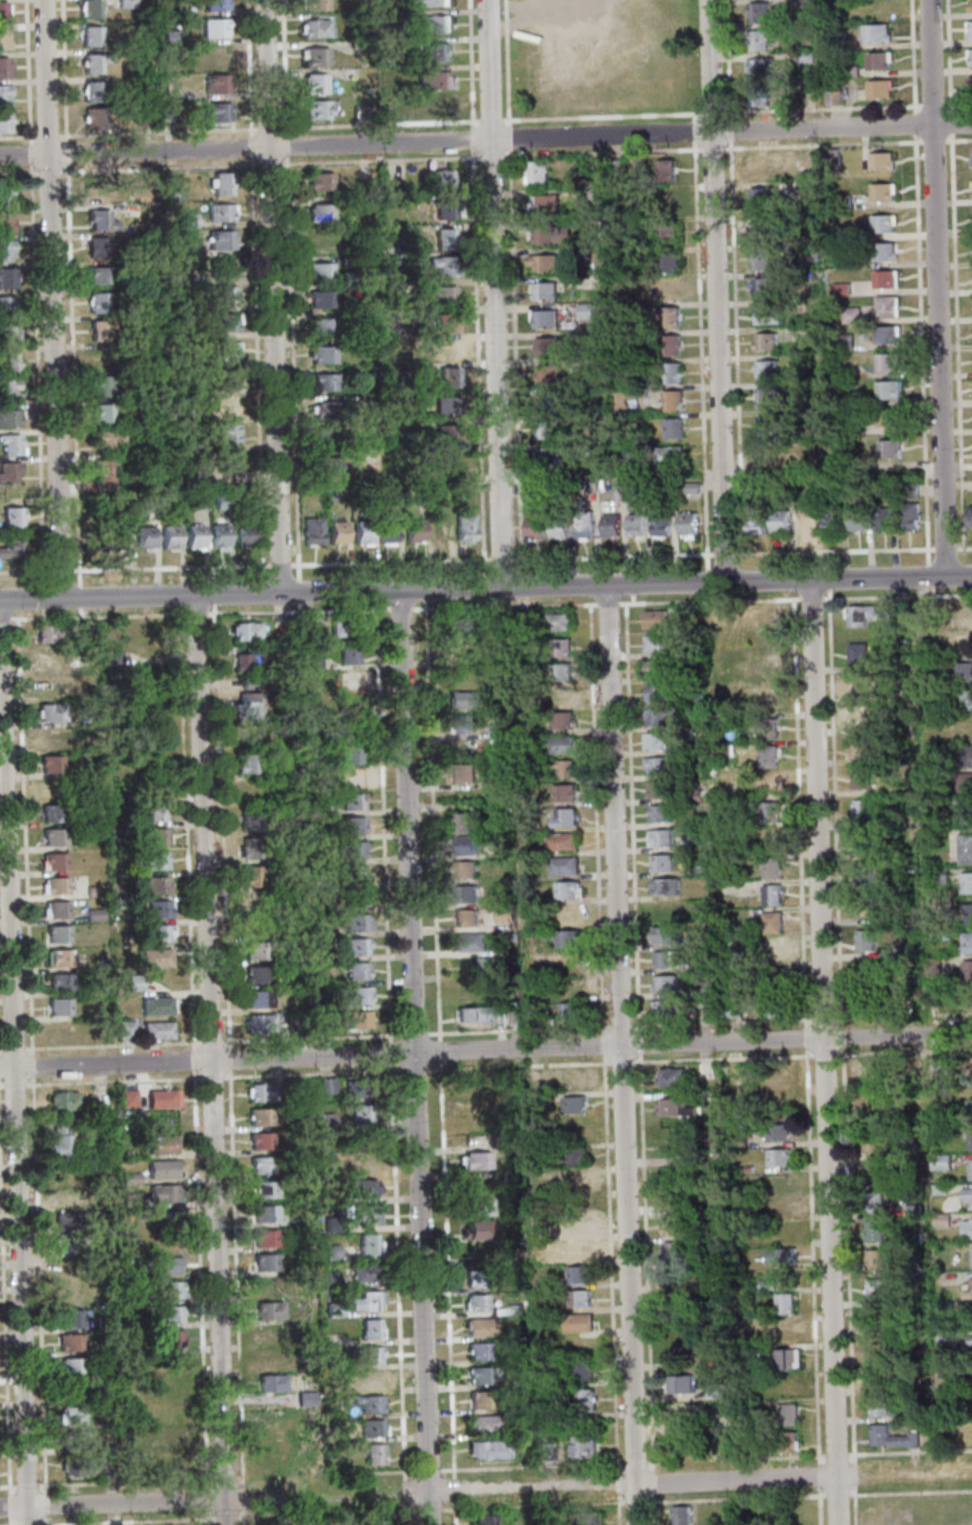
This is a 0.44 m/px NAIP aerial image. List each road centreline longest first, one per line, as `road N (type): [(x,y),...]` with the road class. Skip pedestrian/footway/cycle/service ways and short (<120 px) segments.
road 1 (residential): [(971,1033),(0,1069)]
road 2 (tertiary): [(971,576),(0,600)]
road 3 (residential): [(836,1524),(809,581)]
road 4 (residential): [(636,1524),(605,585)]
road 5 (residential): [(430,1524),(400,591)]
road 6 (residential): [(226,1524),(196,596)]
road 7 (residential): [(28,1524),(0,650)]
road 8 (residential): [(60,599),(43,0)]
road 9 (residential): [(280,594),(265,0)]
road 10 (residential): [(502,588),(486,0)]
road 11 (residential): [(723,583),(707,0)]
road 12 (residential): [(944,577),(928,0)]
road 13 (residential): [(489,140),(0,157)]
road 14 (residential): [(971,124),(710,132)]
road 15 (residential): [(243,1498),(0,1507)]
road 16 (residential): [(854,1476),(617,1484)]
road 17 (residential): [(710,132),(489,140)]
road 18 (track): [(405,1492),(243,1498)]
road 19 (residential): [(617,1484),(455,1489)]

